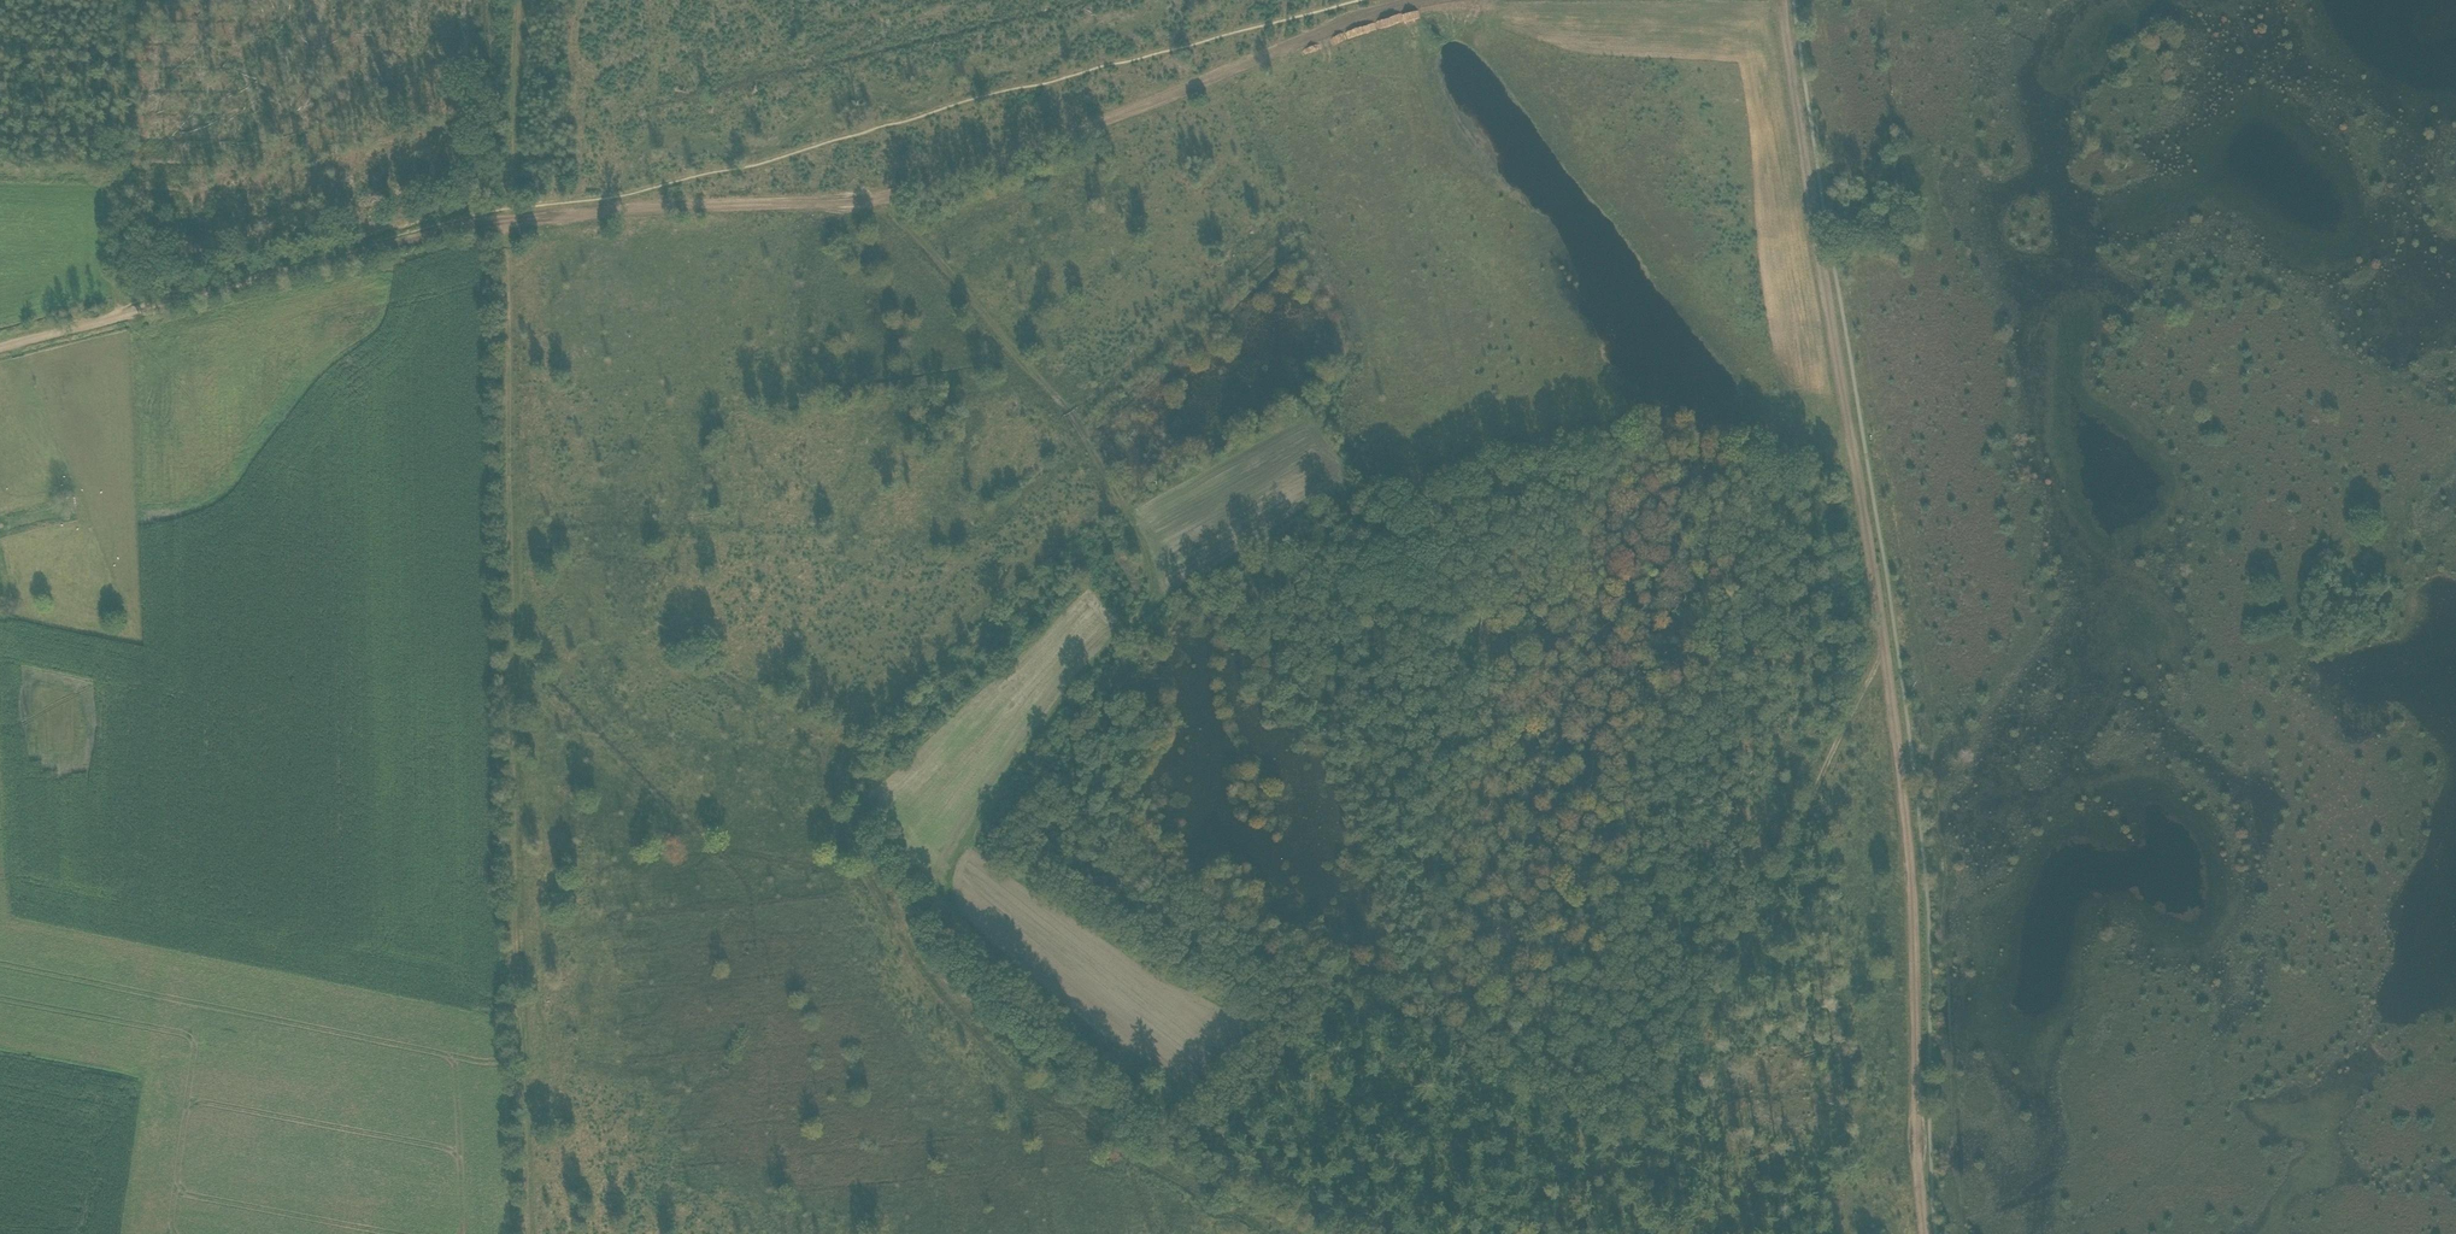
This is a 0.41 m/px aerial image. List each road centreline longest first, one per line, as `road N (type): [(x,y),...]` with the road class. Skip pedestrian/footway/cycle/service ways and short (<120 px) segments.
road 1 (track): [(1884,628),(1696,1035),(1625,1143),(1526,1233)]
road 2 (track): [(1884,628),(1916,888),(1930,1233)]
road 3 (track): [(893,194),(1411,0)]
road 4 (track): [(0,343),(505,218)]
road 5 (track): [(1780,0),(1855,449)]
road 6 (track): [(505,218),(893,194)]
road 7 (track): [(522,0),(505,218)]
road 8 (track): [(1860,475),(1884,628)]

